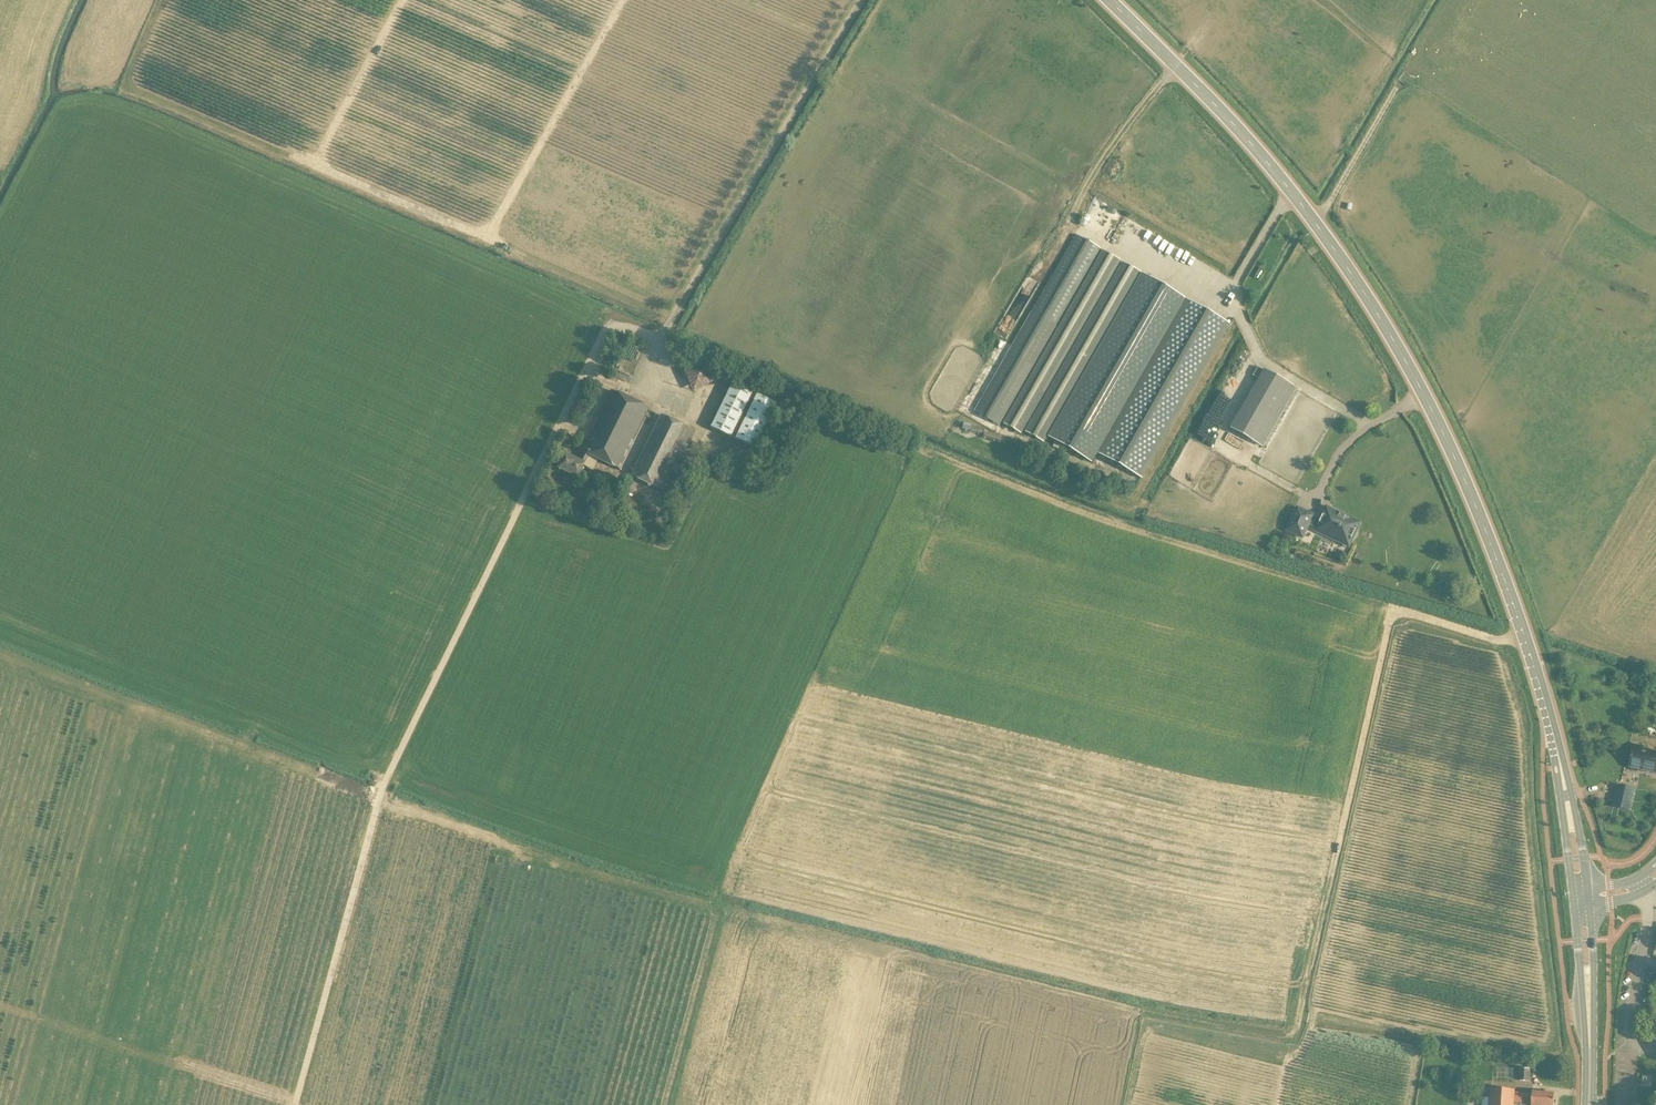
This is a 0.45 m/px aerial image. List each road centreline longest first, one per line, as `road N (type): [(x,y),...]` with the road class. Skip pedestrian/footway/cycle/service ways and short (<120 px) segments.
road 1 (secondary): [(1582,894),(1559,762),(1514,604),(1425,397),(1331,244),(1266,160),(1109,0)]
road 2 (track): [(624,0),(489,236)]
road 3 (secondary): [(1590,1104),(1582,894)]

